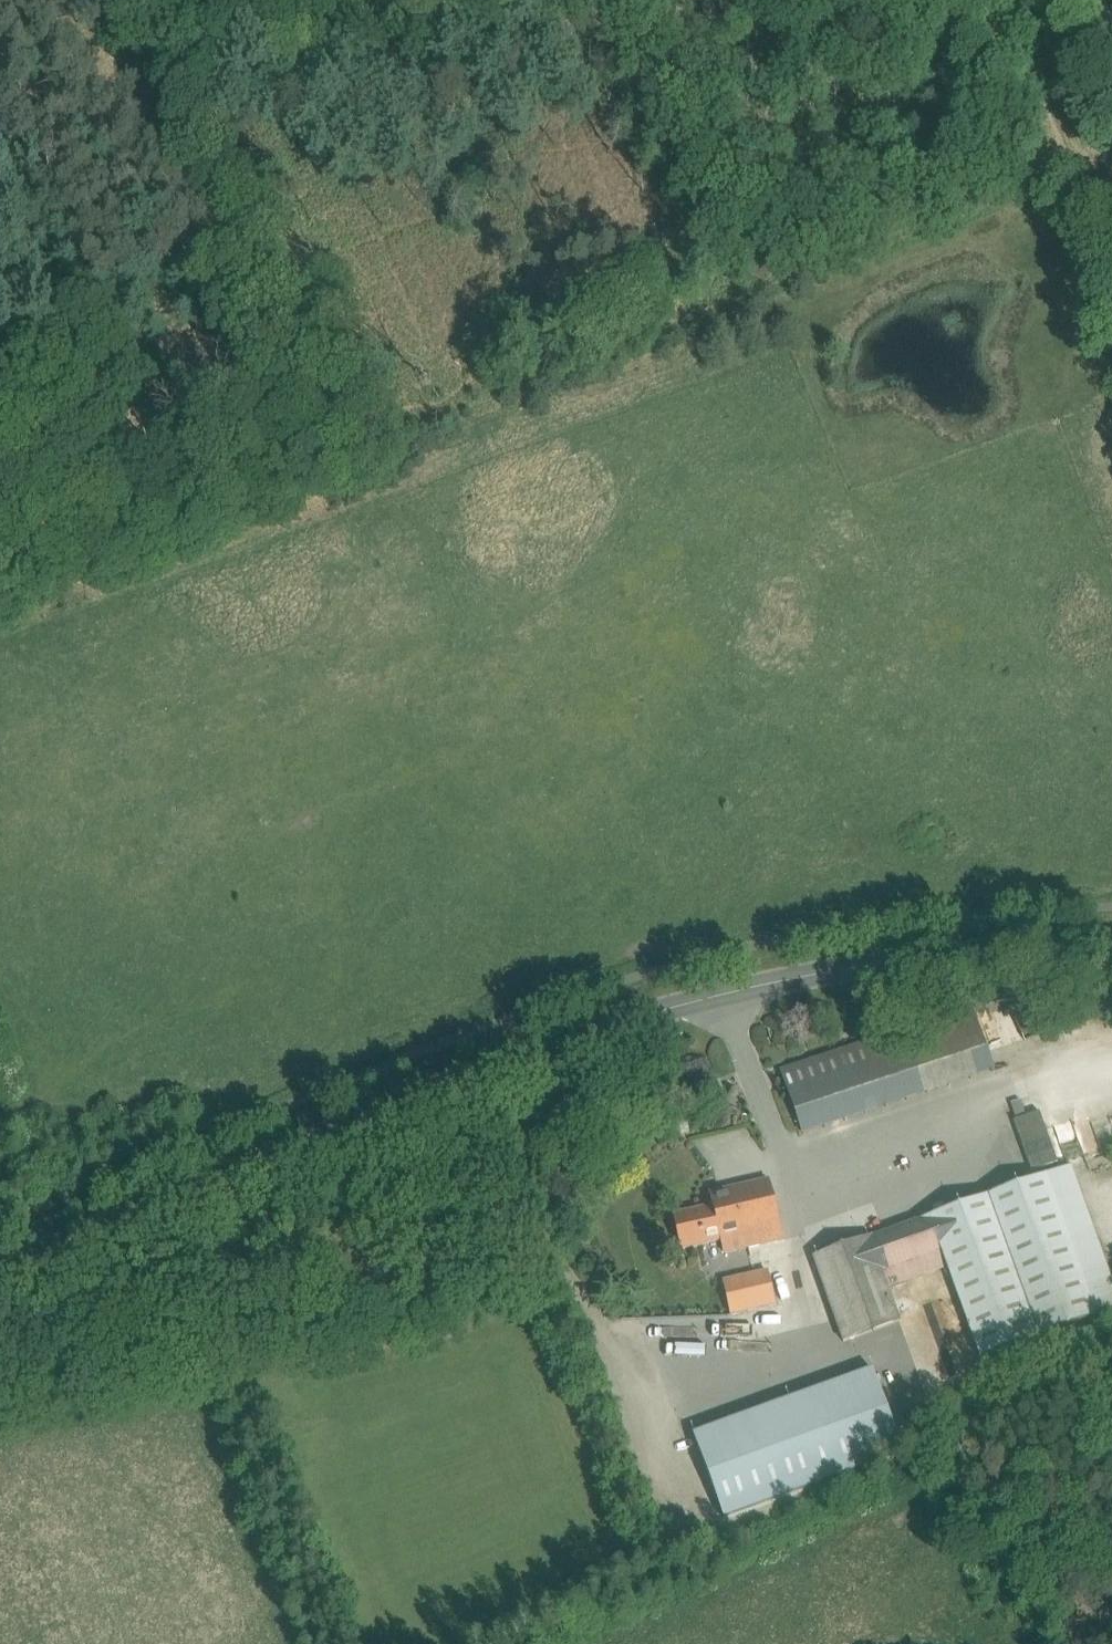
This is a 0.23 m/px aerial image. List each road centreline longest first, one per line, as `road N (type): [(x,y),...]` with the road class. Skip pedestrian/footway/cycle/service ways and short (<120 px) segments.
road 1 (tertiary): [(0,1257),(675,988),(915,932),(1111,914)]

